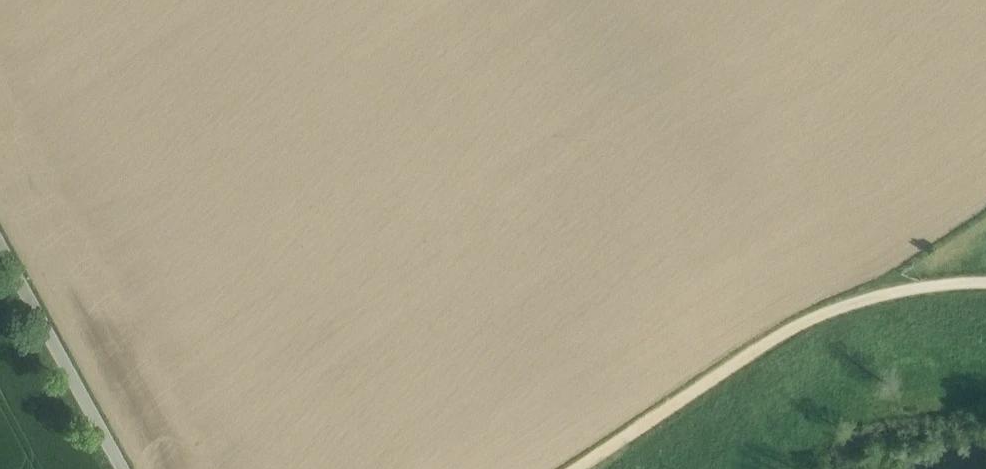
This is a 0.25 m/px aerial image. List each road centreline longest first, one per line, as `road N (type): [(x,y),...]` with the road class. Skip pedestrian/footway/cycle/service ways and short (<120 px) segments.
road 1 (track): [(985,280),(939,280),(832,308),(746,354),(576,468)]
road 2 (unclassified): [(0,240),(128,468)]

